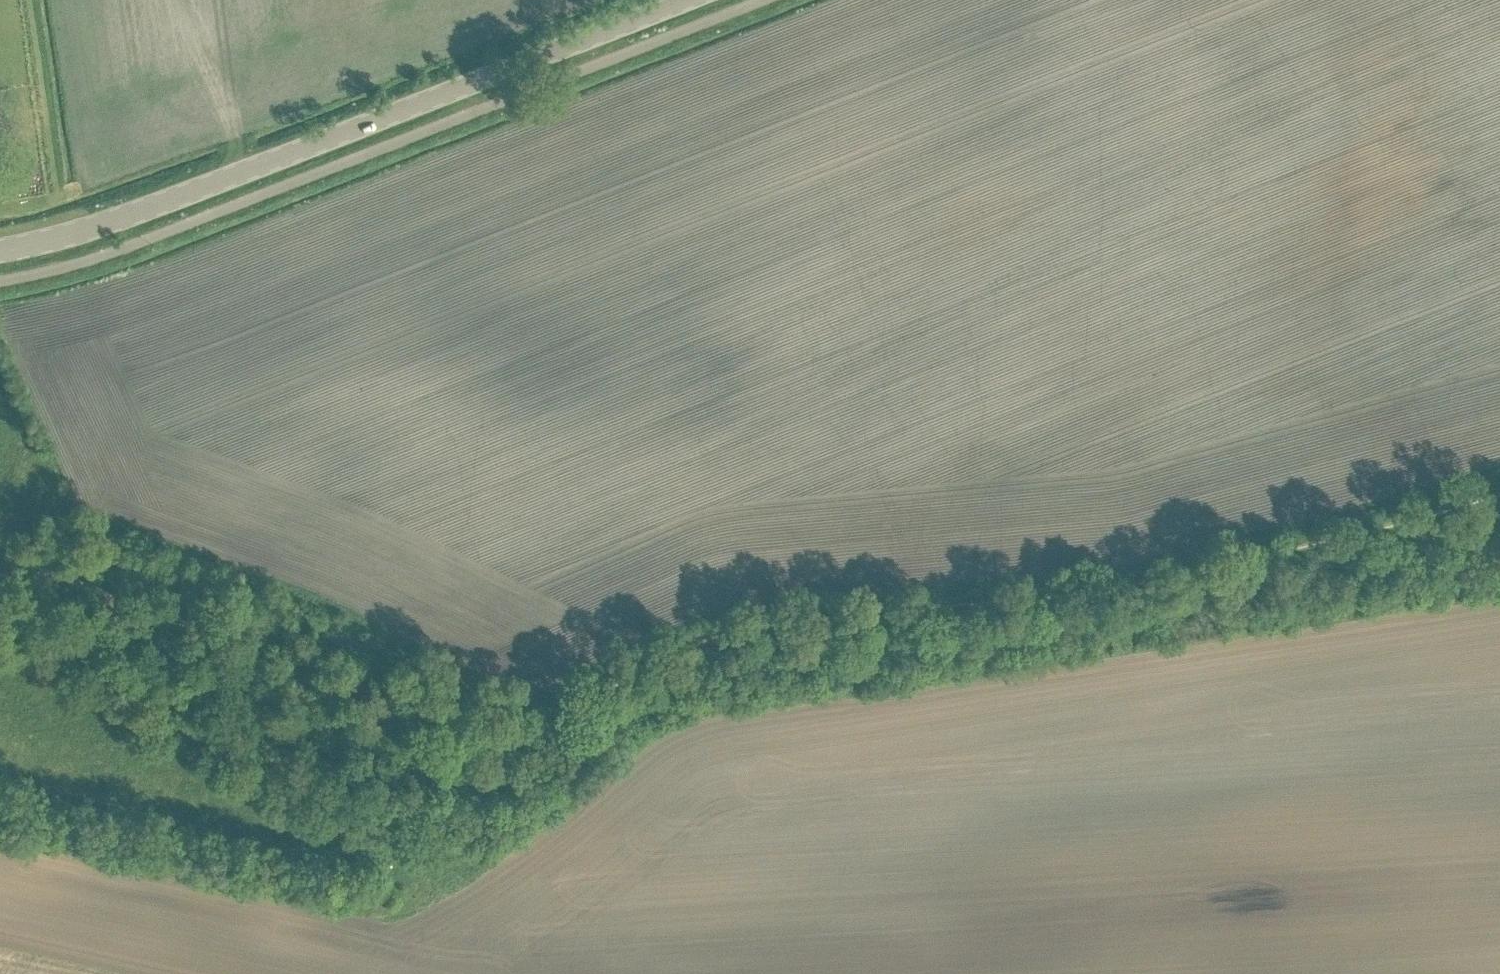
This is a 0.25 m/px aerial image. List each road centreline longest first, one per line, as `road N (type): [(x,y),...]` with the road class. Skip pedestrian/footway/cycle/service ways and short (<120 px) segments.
road 1 (secondary): [(0,252),(104,226),(685,0)]

